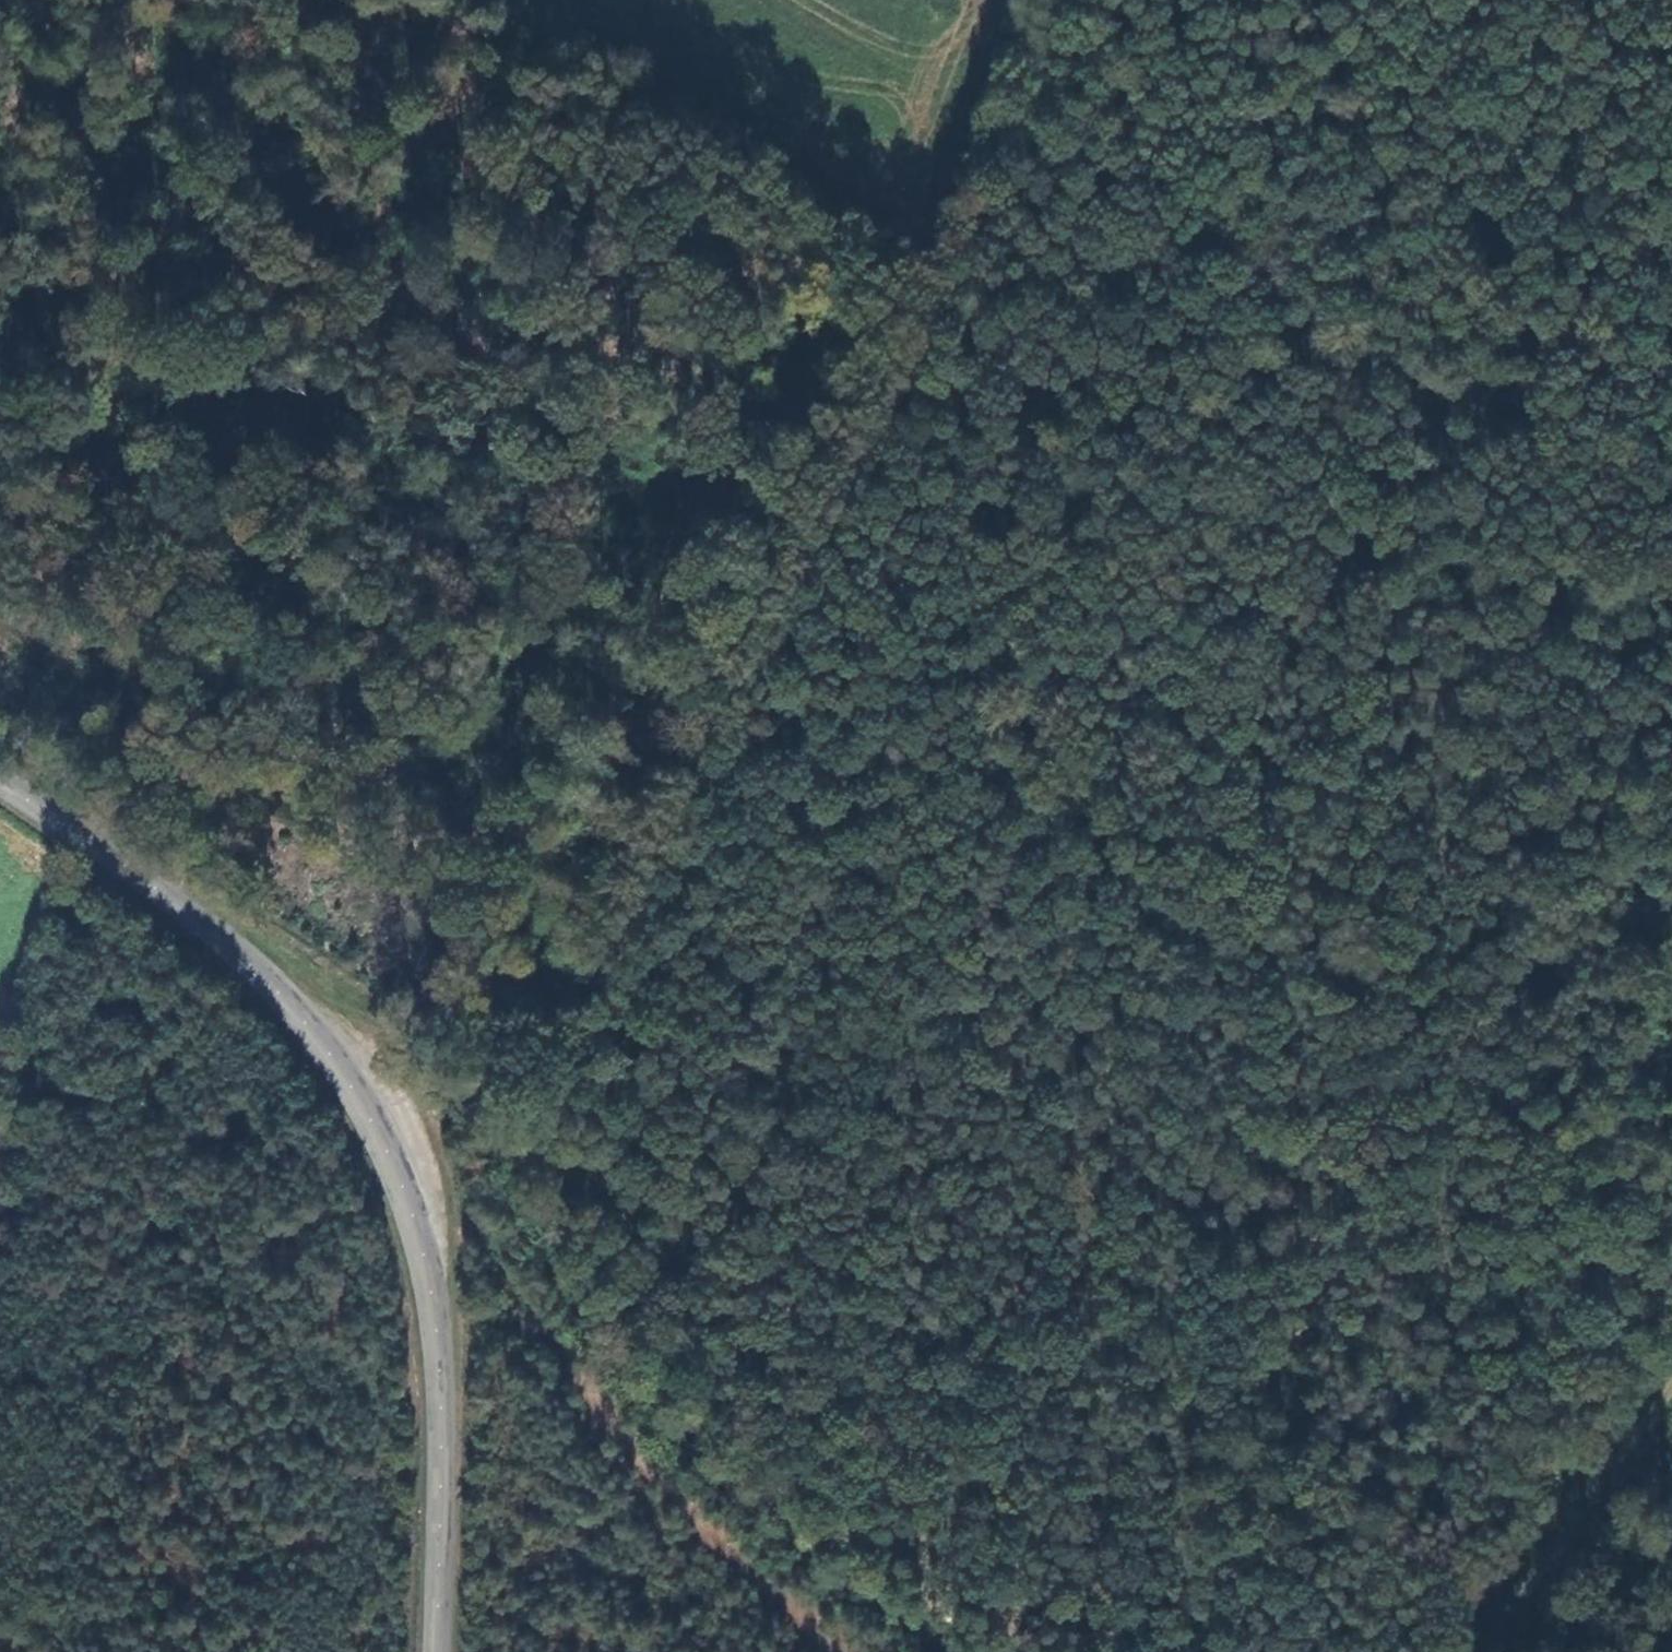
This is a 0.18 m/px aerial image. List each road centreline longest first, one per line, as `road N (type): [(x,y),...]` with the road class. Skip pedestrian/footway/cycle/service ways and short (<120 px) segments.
road 1 (tertiary): [(0,781),(141,876),(255,969),(305,1024),(378,1135),(421,1246),(436,1331),(436,1651)]
road 2 (track): [(1495,1651),(1671,1407)]

